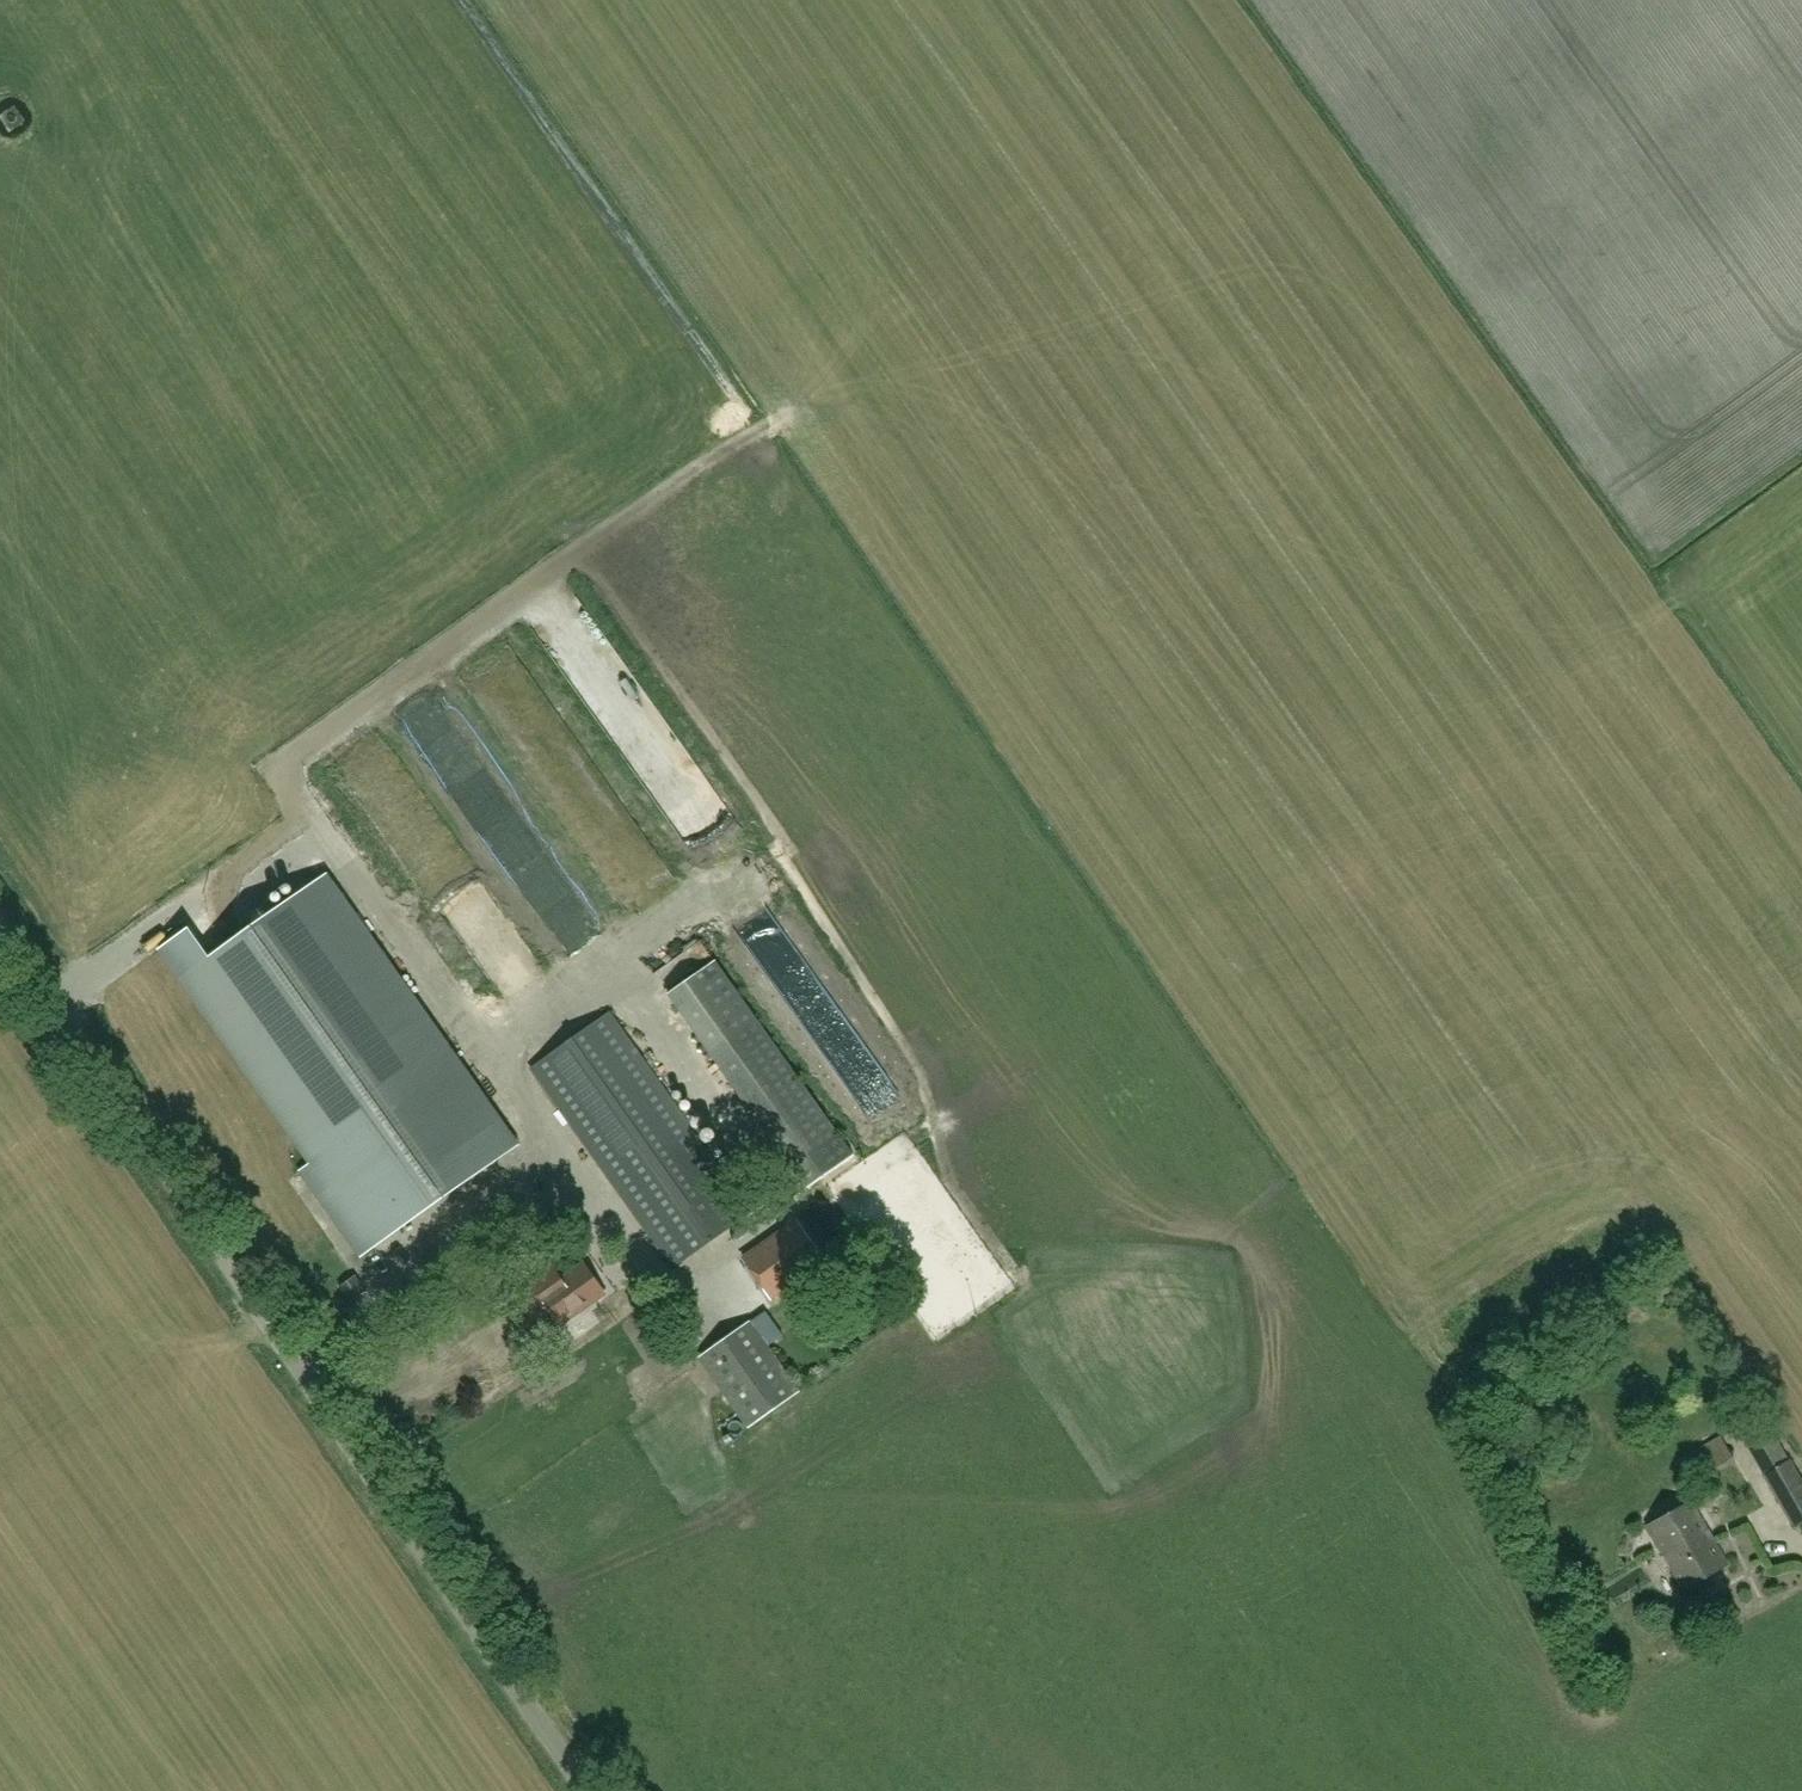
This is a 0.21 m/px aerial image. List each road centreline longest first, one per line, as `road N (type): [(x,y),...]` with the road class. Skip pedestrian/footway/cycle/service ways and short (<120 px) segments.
road 1 (unclassified): [(586,1790),(0,928)]

